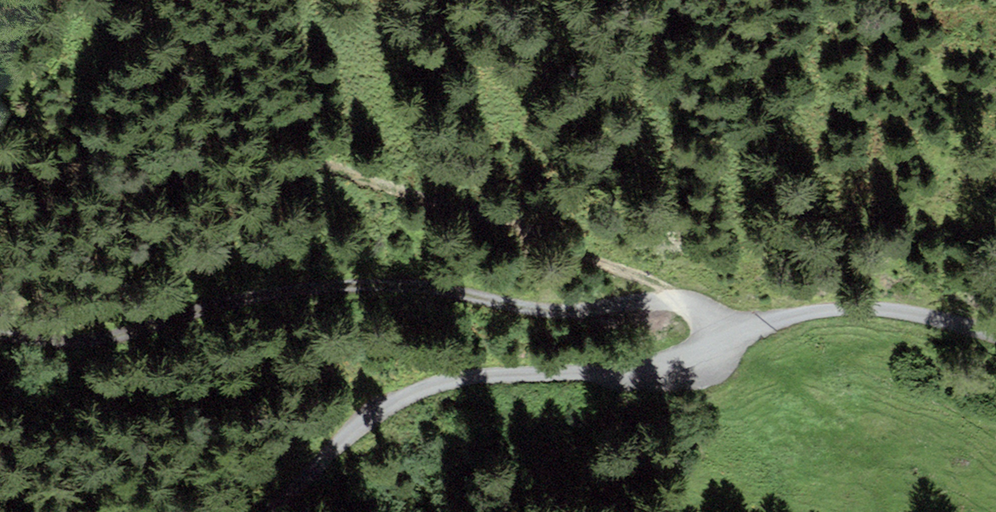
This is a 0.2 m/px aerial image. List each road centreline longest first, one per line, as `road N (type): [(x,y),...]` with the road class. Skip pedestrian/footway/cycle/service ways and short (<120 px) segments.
road 1 (unclassified): [(267,511),(398,399),(471,376),(625,376),(697,357),(803,306),(995,323)]
road 2 (track): [(0,155),(141,179),(256,160),(305,160),(567,246),(683,294),(739,336)]
road 3 (track): [(0,334),(79,341),(245,298),(325,287),(405,286),(571,310),(683,294)]

